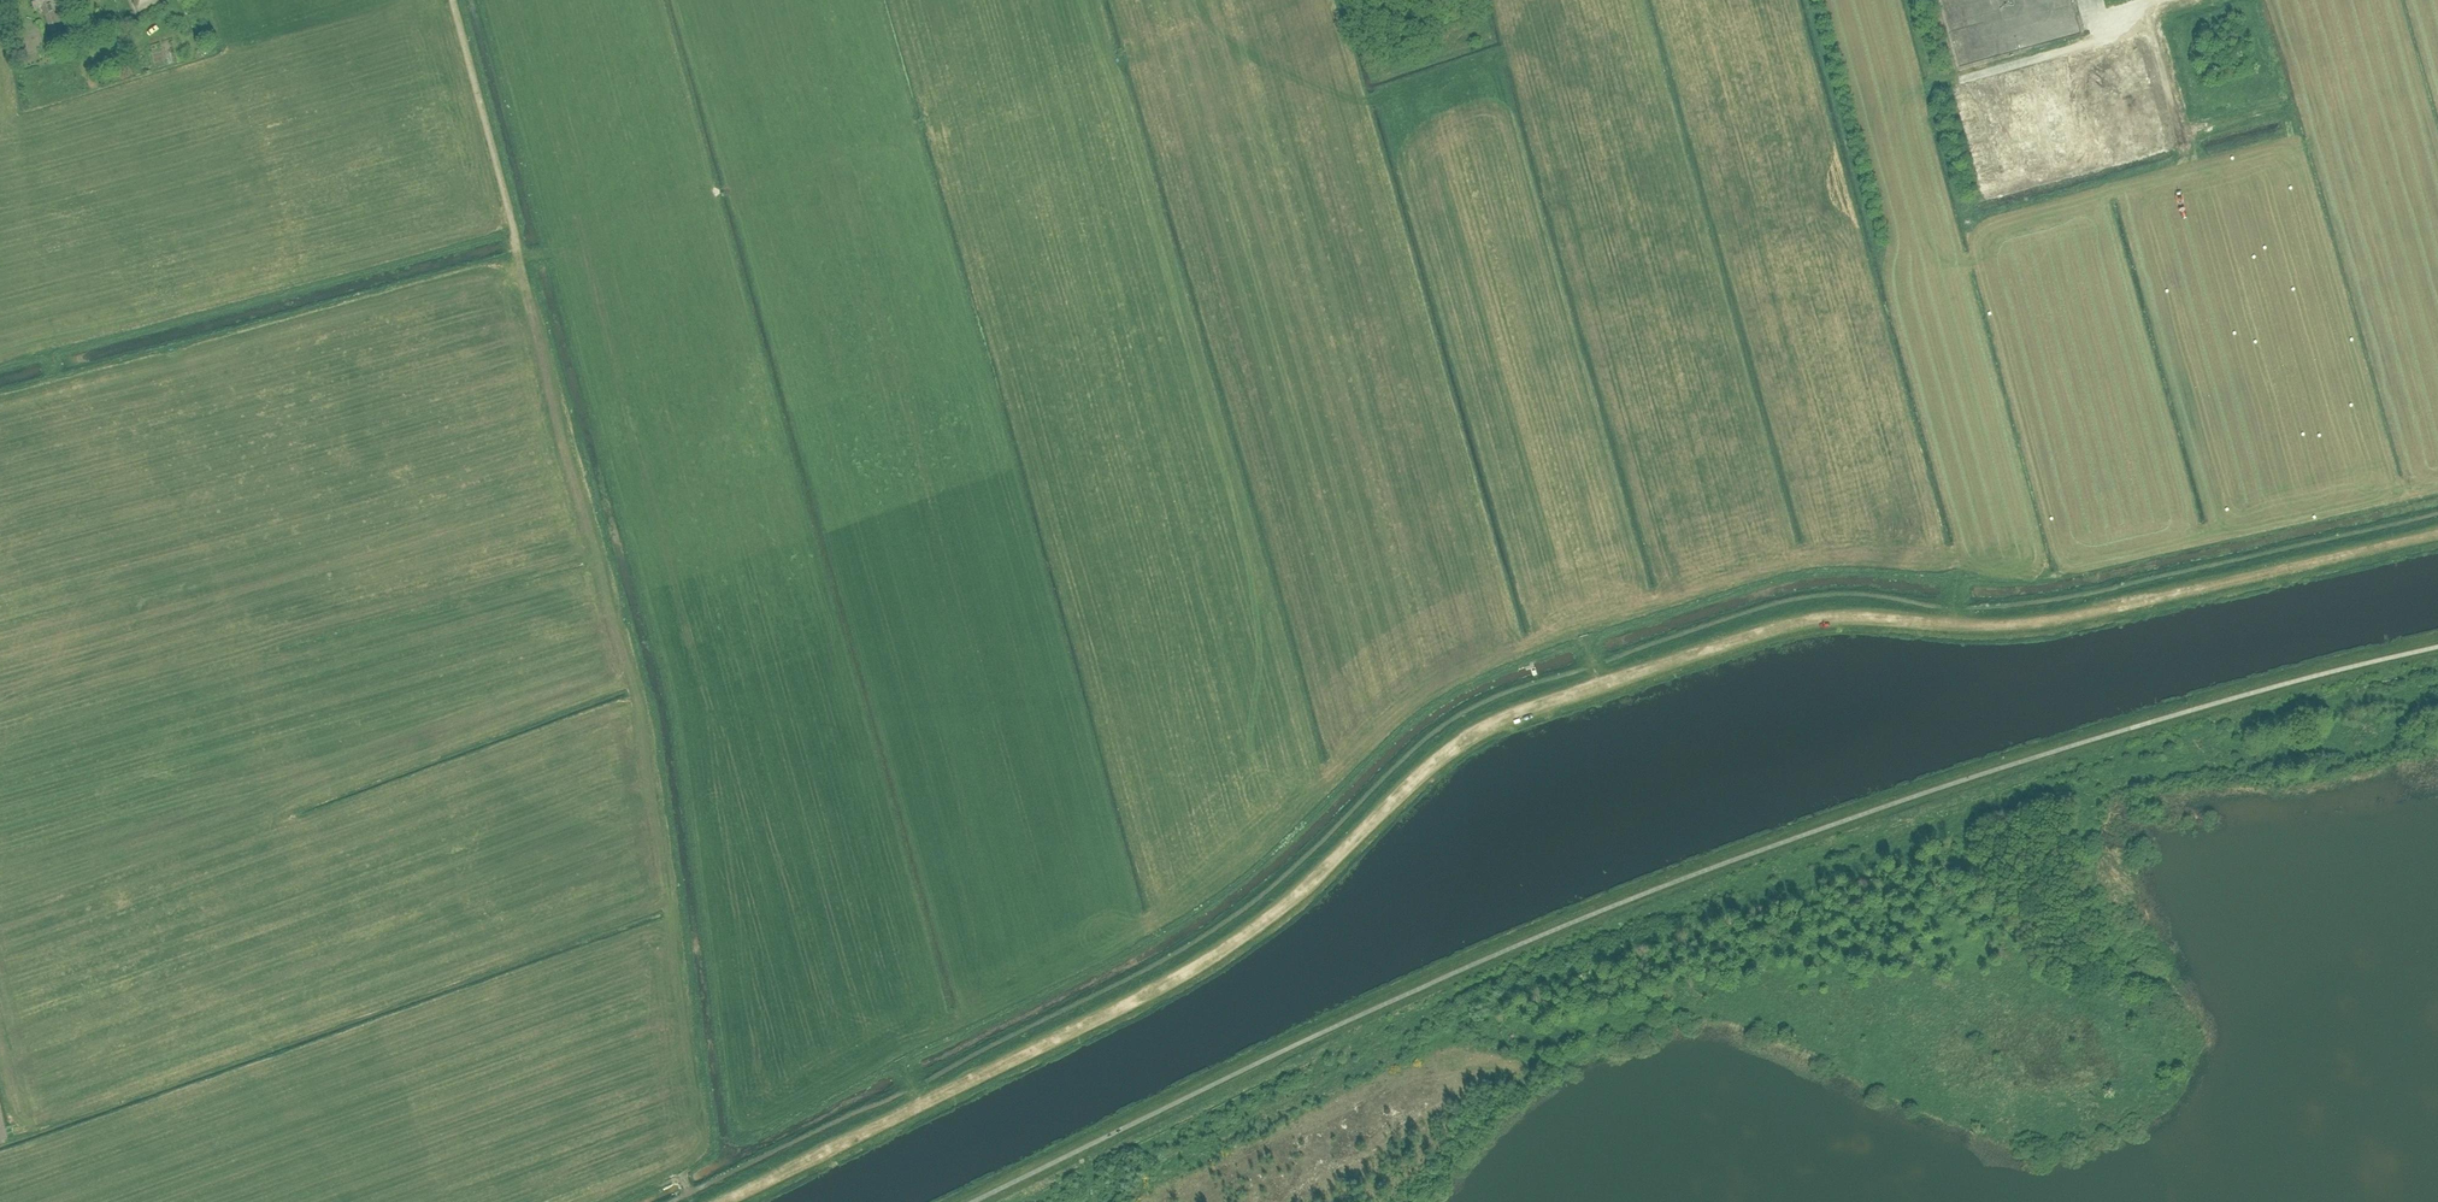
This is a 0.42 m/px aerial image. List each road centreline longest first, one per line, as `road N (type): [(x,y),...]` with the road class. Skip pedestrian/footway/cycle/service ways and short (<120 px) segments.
road 1 (track): [(720,1201),(1223,951),(1305,890),(1405,786),(1496,719),(1788,625),(1845,619),(2027,626),(2437,535)]
road 2 (track): [(452,0),(517,239),(515,258)]

